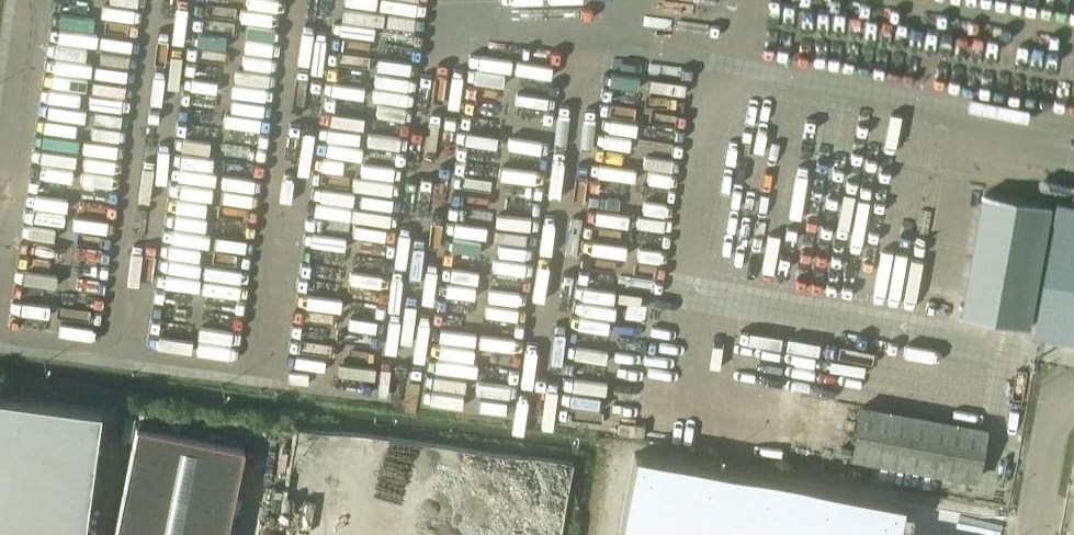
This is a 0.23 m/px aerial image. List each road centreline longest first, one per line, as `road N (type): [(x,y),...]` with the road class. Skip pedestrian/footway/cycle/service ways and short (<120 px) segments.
road 1 (unclassified): [(1033,534),(1053,424),(1063,399),(1073,396)]

